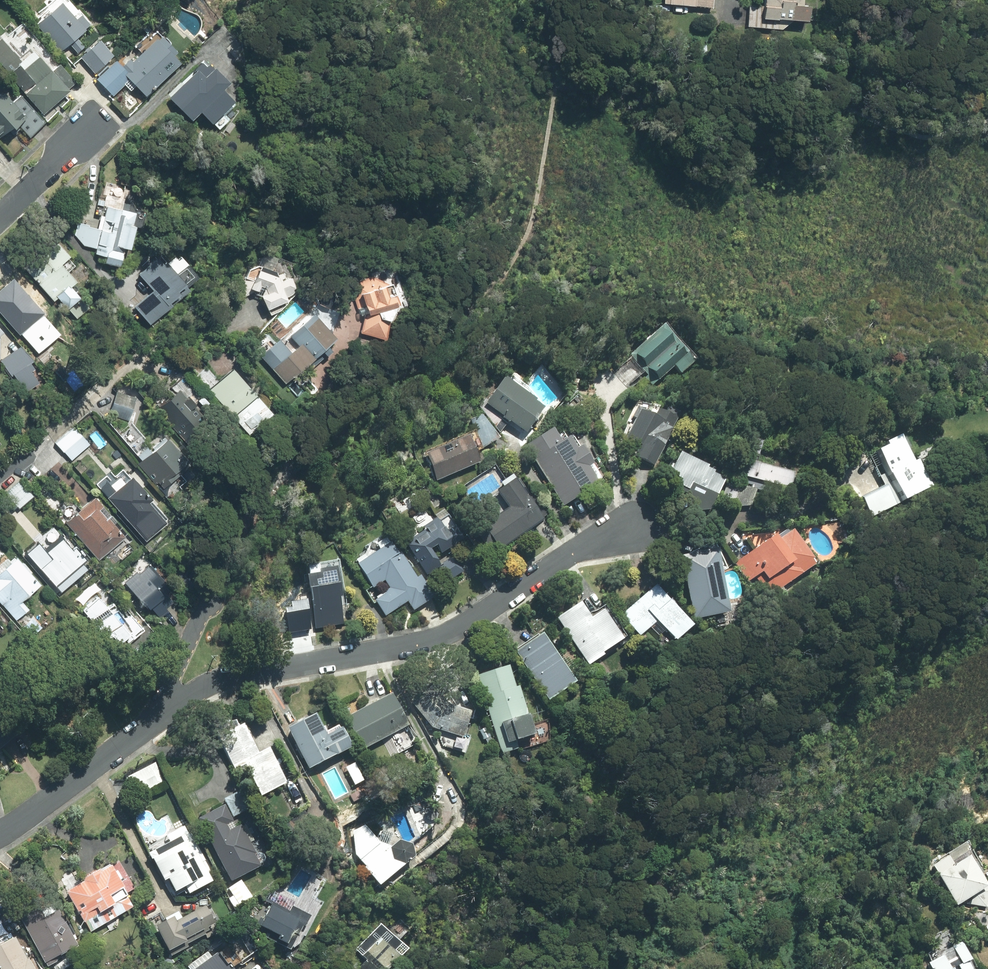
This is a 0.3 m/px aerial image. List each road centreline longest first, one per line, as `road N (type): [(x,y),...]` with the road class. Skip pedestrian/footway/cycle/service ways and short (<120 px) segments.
road 1 (residential): [(647,530),(582,548),(449,635),(225,681),(159,718)]
road 2 (residential): [(159,718),(220,573),(307,476)]
road 3 (residential): [(0,836),(159,718)]
road 4 (residential): [(96,127),(0,213)]

